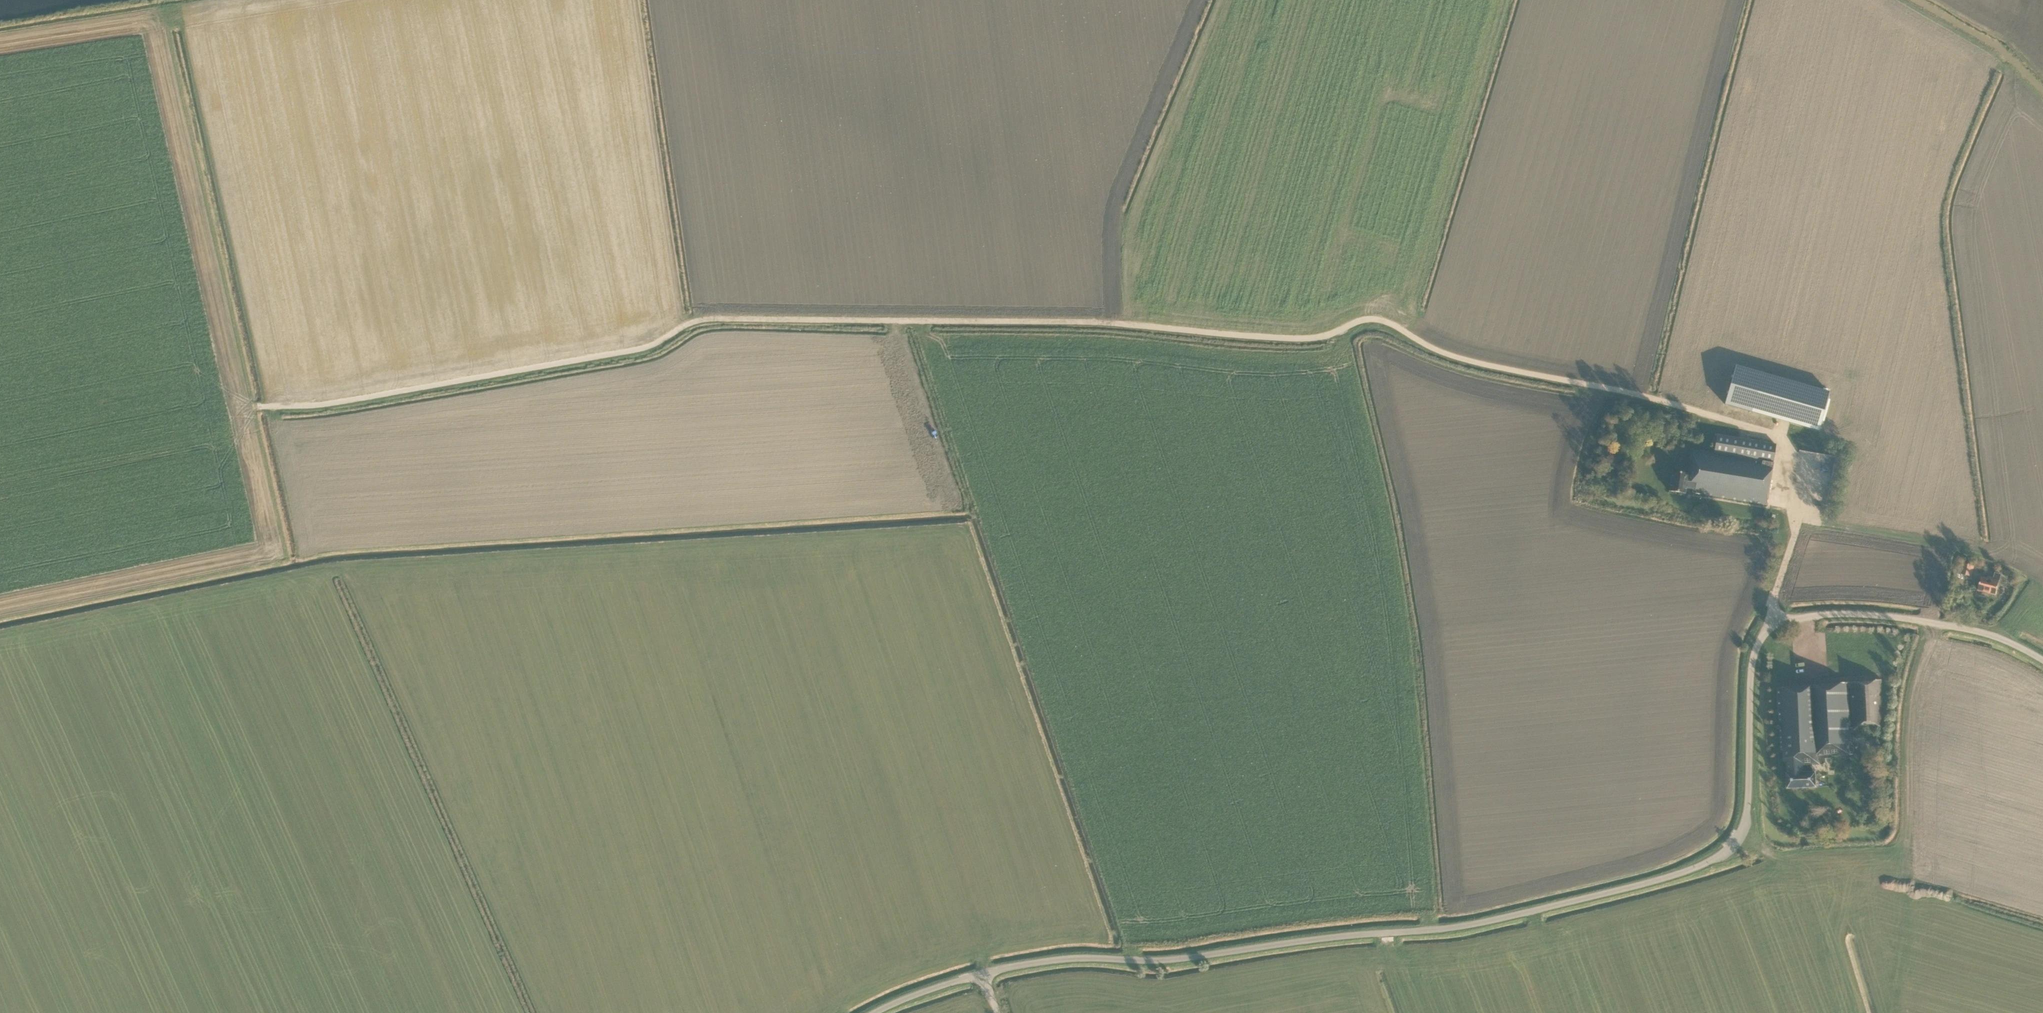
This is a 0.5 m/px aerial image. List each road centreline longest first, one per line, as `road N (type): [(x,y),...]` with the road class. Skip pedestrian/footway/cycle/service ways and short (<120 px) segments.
road 1 (unclassified): [(871,1012),(1030,963),(1148,960),(1439,929),(1705,864),(1742,831),(1753,660),(1778,622),(1845,614),(1932,622),(1996,637),(2042,661)]

